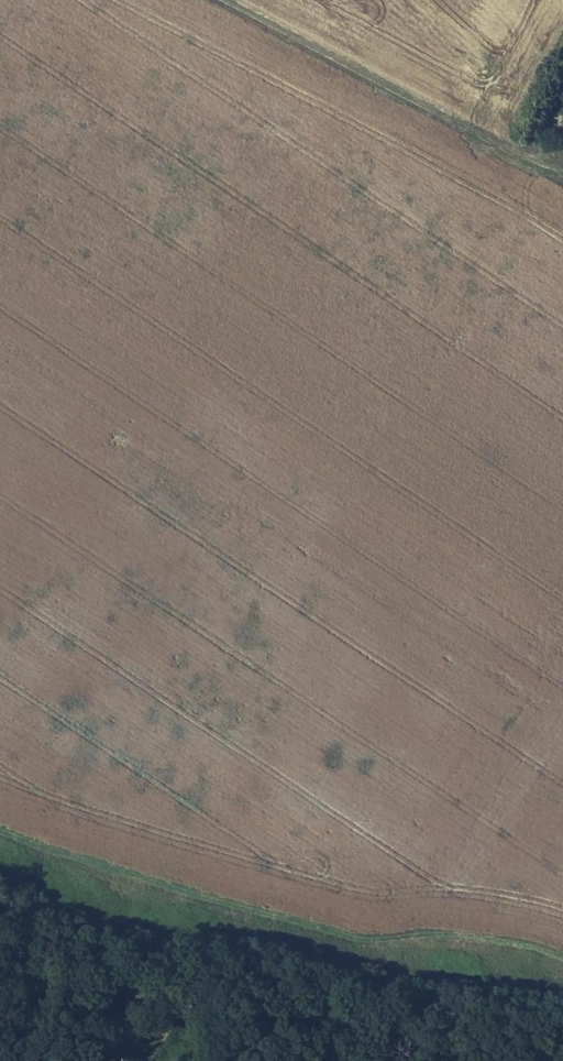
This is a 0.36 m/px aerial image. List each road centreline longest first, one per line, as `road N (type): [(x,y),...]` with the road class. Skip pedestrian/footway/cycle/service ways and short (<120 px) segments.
road 1 (track): [(562,172),(234,0)]

